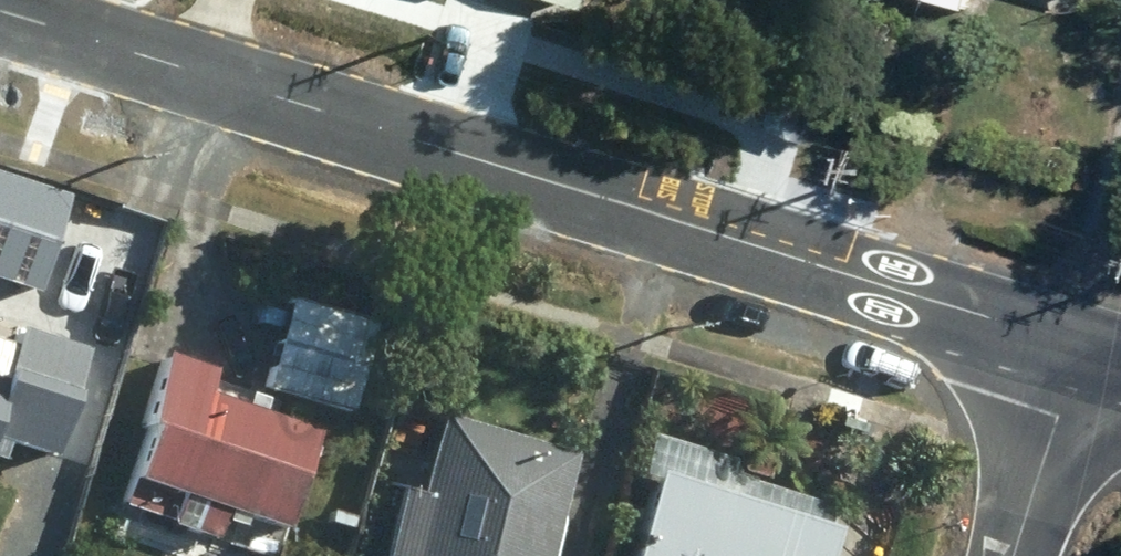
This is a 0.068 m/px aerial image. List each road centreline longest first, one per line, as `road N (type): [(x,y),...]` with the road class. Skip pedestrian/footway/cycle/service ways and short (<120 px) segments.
road 1 (unclassified): [(0,12),(1080,347)]
road 2 (unclassified): [(1015,555),(1080,347)]

